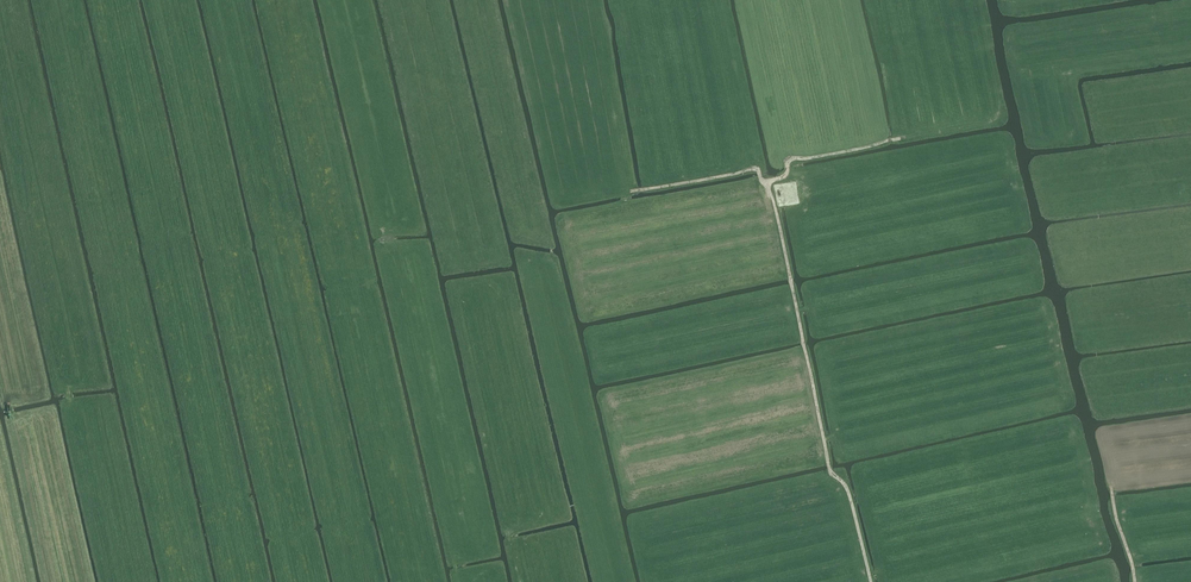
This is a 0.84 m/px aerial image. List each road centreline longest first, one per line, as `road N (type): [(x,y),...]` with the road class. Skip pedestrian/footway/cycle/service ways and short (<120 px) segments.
road 1 (track): [(980,0),(1004,111),(996,122),(793,158),(769,185),(832,474),(845,484),(871,581)]
road 2 (track): [(630,192),(756,168),(769,185)]

